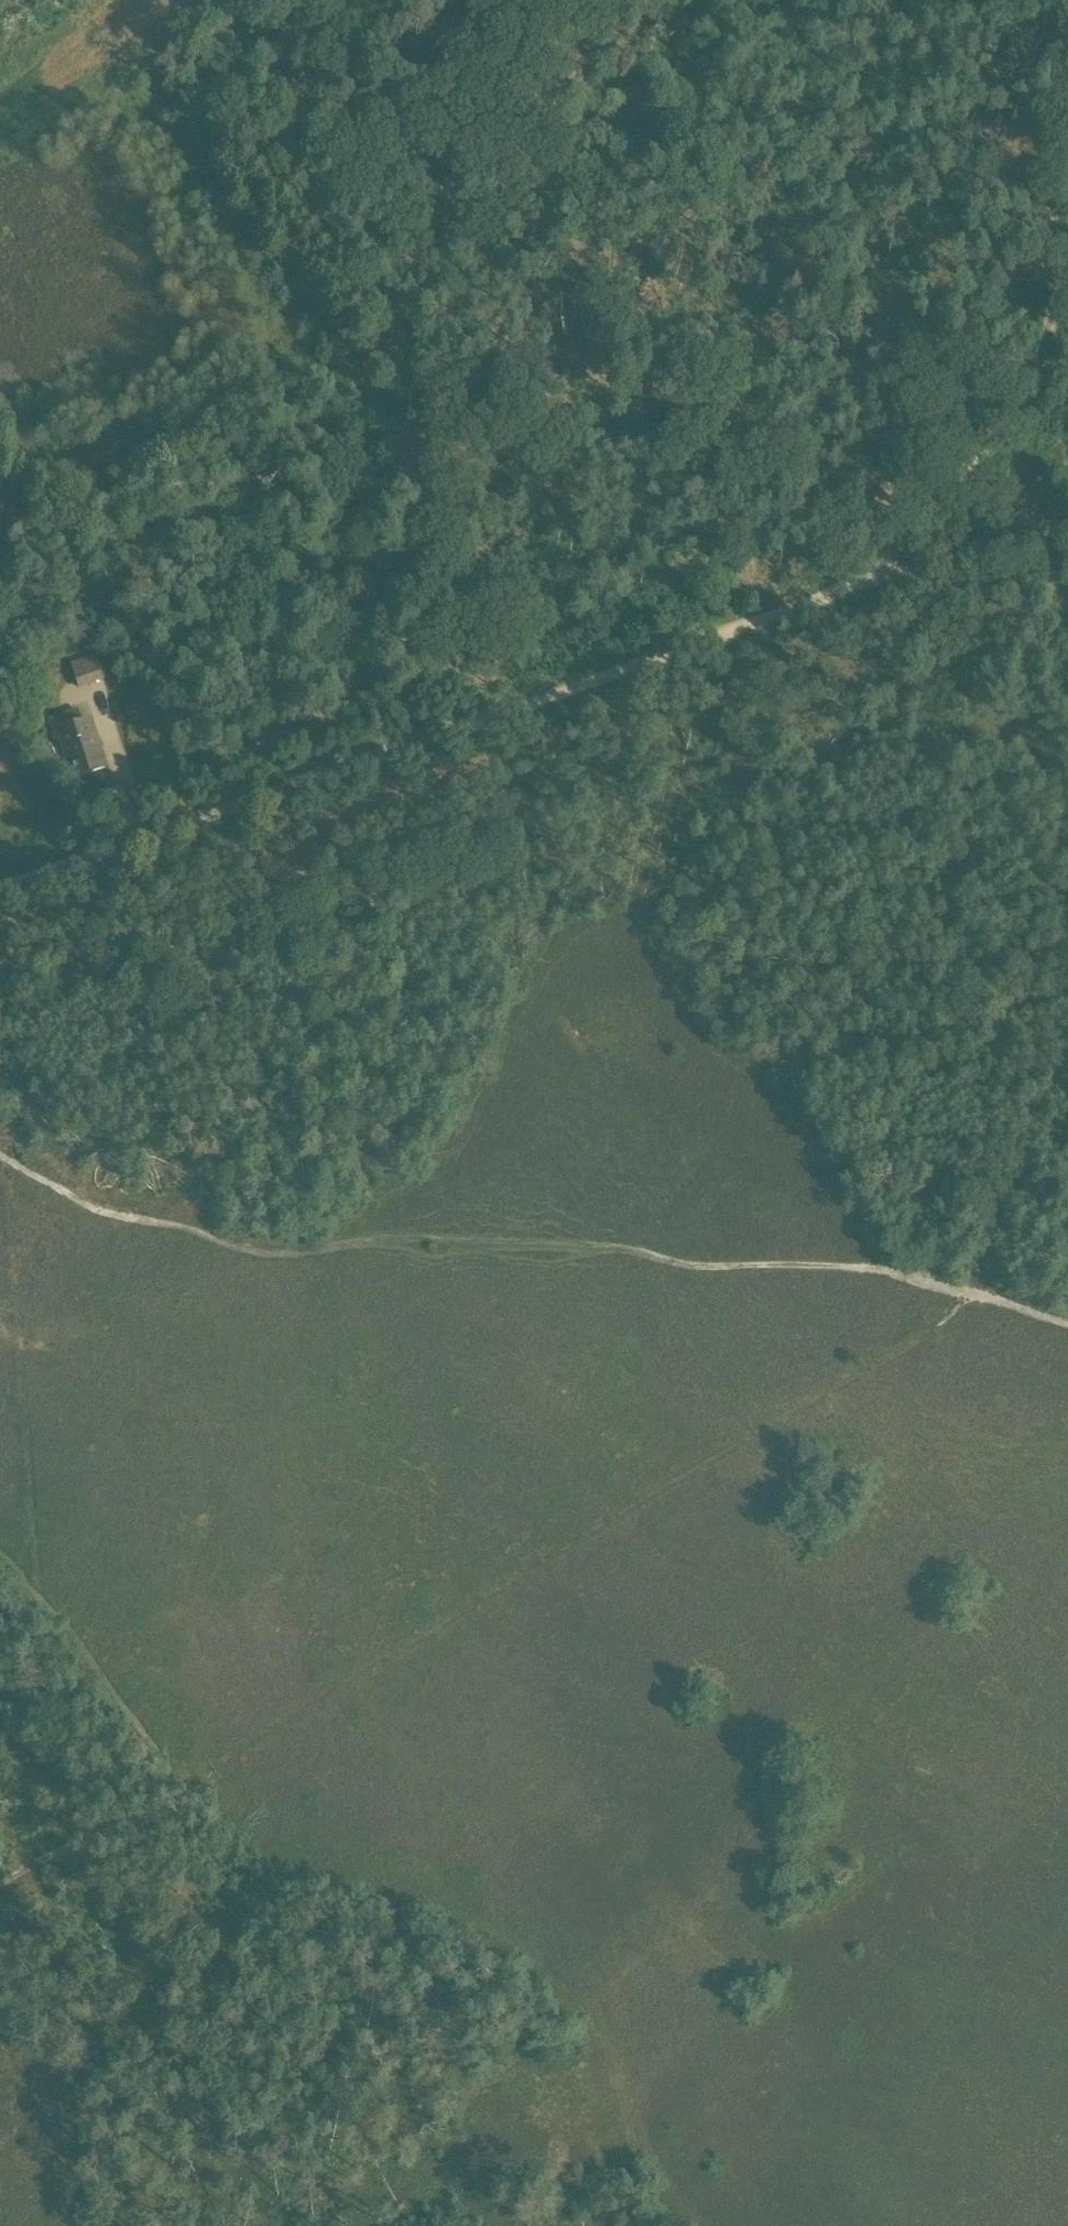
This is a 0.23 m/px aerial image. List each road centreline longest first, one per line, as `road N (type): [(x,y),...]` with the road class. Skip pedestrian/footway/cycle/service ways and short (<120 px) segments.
road 1 (track): [(136,840),(854,583),(926,513),(992,426),(1043,333),(1067,251)]
road 2 (track): [(0,158),(189,0)]
road 3 (track): [(1067,534),(854,583)]
road 4 (track): [(0,887),(136,840)]

